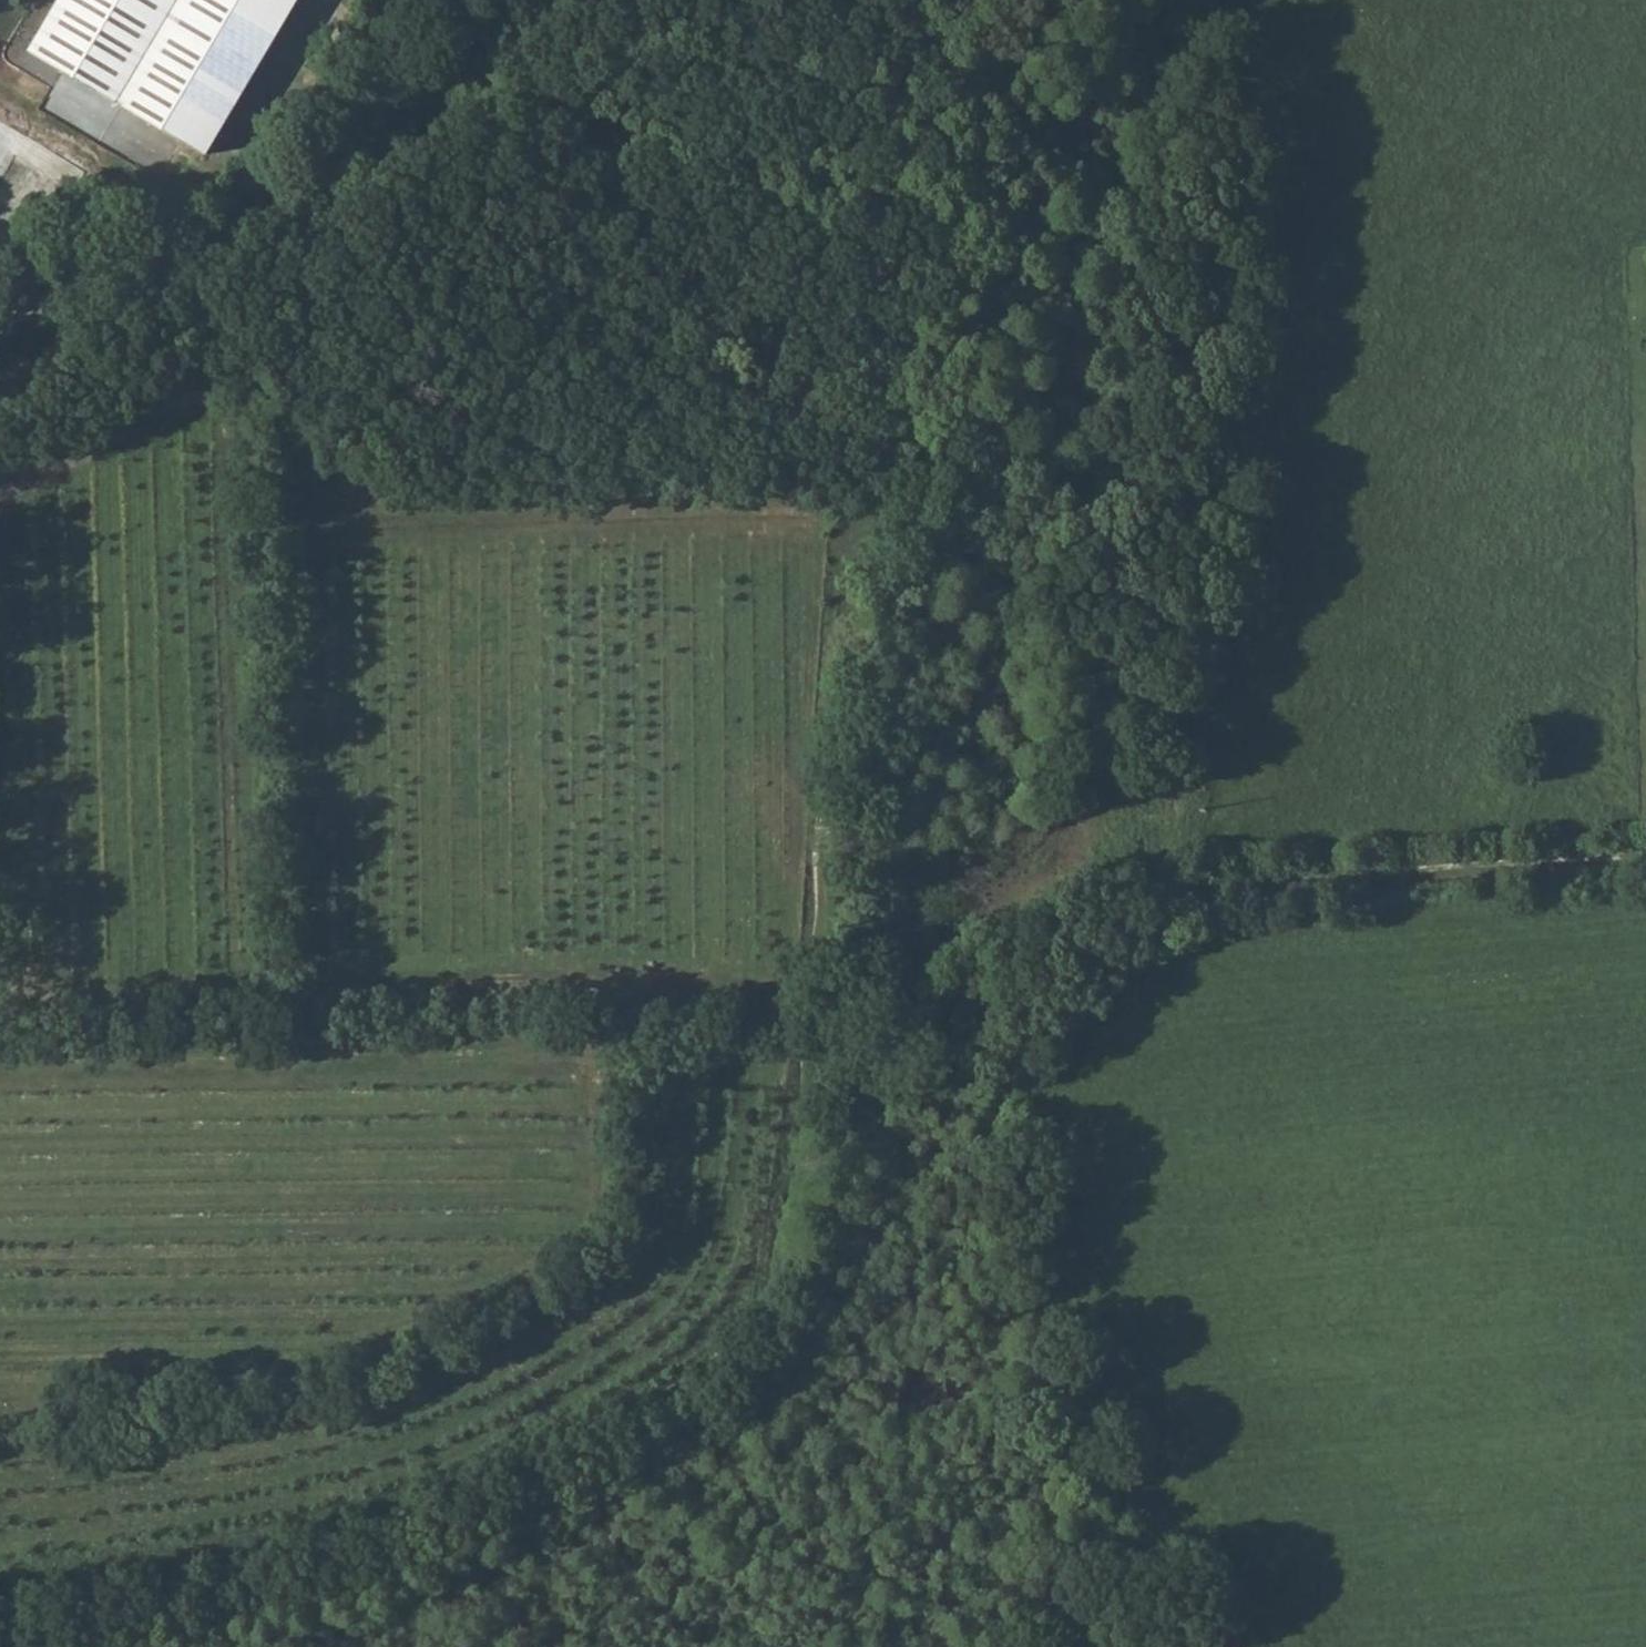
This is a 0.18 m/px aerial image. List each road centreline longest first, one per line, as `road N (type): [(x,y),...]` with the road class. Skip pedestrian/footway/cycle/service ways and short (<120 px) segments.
road 1 (track): [(1199,884),(1500,873),(1645,839)]
road 2 (track): [(135,201),(291,196),(410,111)]

